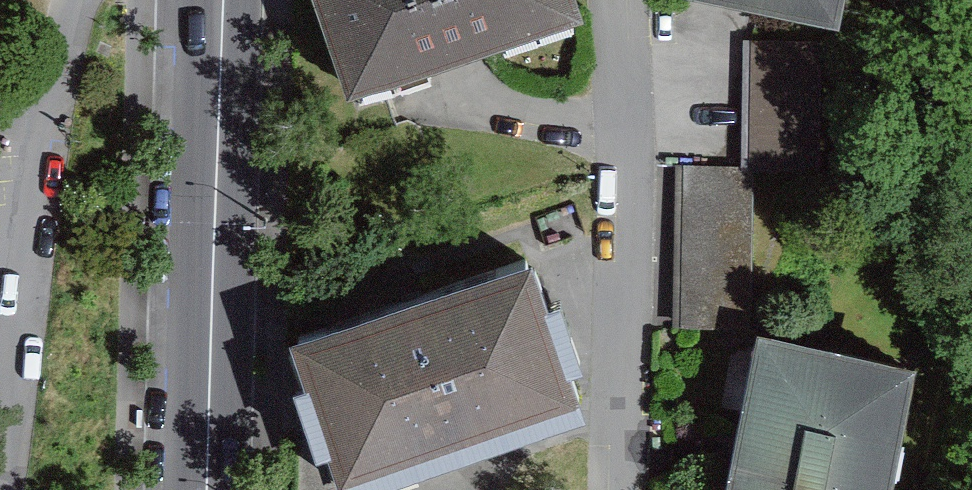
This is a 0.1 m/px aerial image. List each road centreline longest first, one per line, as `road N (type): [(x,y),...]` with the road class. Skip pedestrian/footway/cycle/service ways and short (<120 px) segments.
road 1 (residential): [(86,0),(58,92),(7,489)]
road 2 (tertiary): [(223,0),(210,489)]

